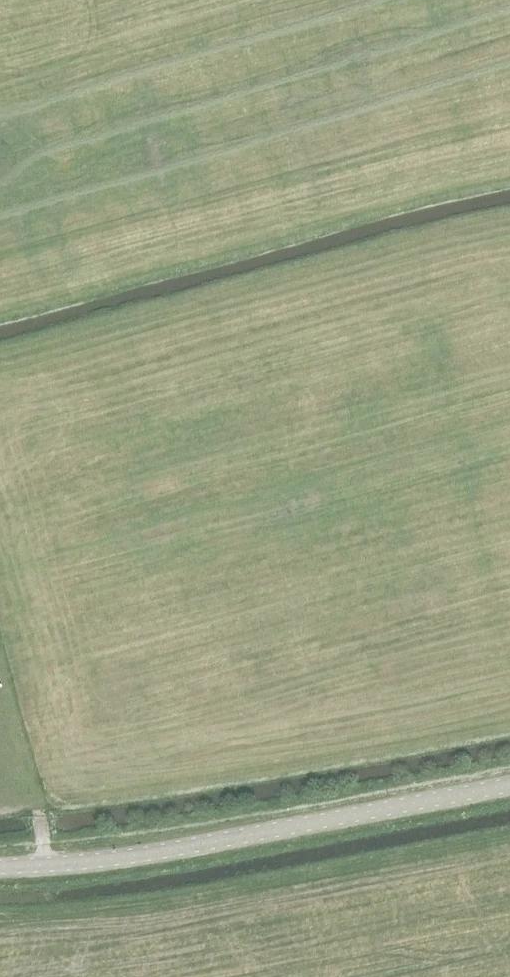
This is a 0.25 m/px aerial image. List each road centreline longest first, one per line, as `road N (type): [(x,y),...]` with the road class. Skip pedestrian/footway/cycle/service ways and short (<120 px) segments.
road 1 (tertiary): [(509,784),(136,856),(0,866)]

